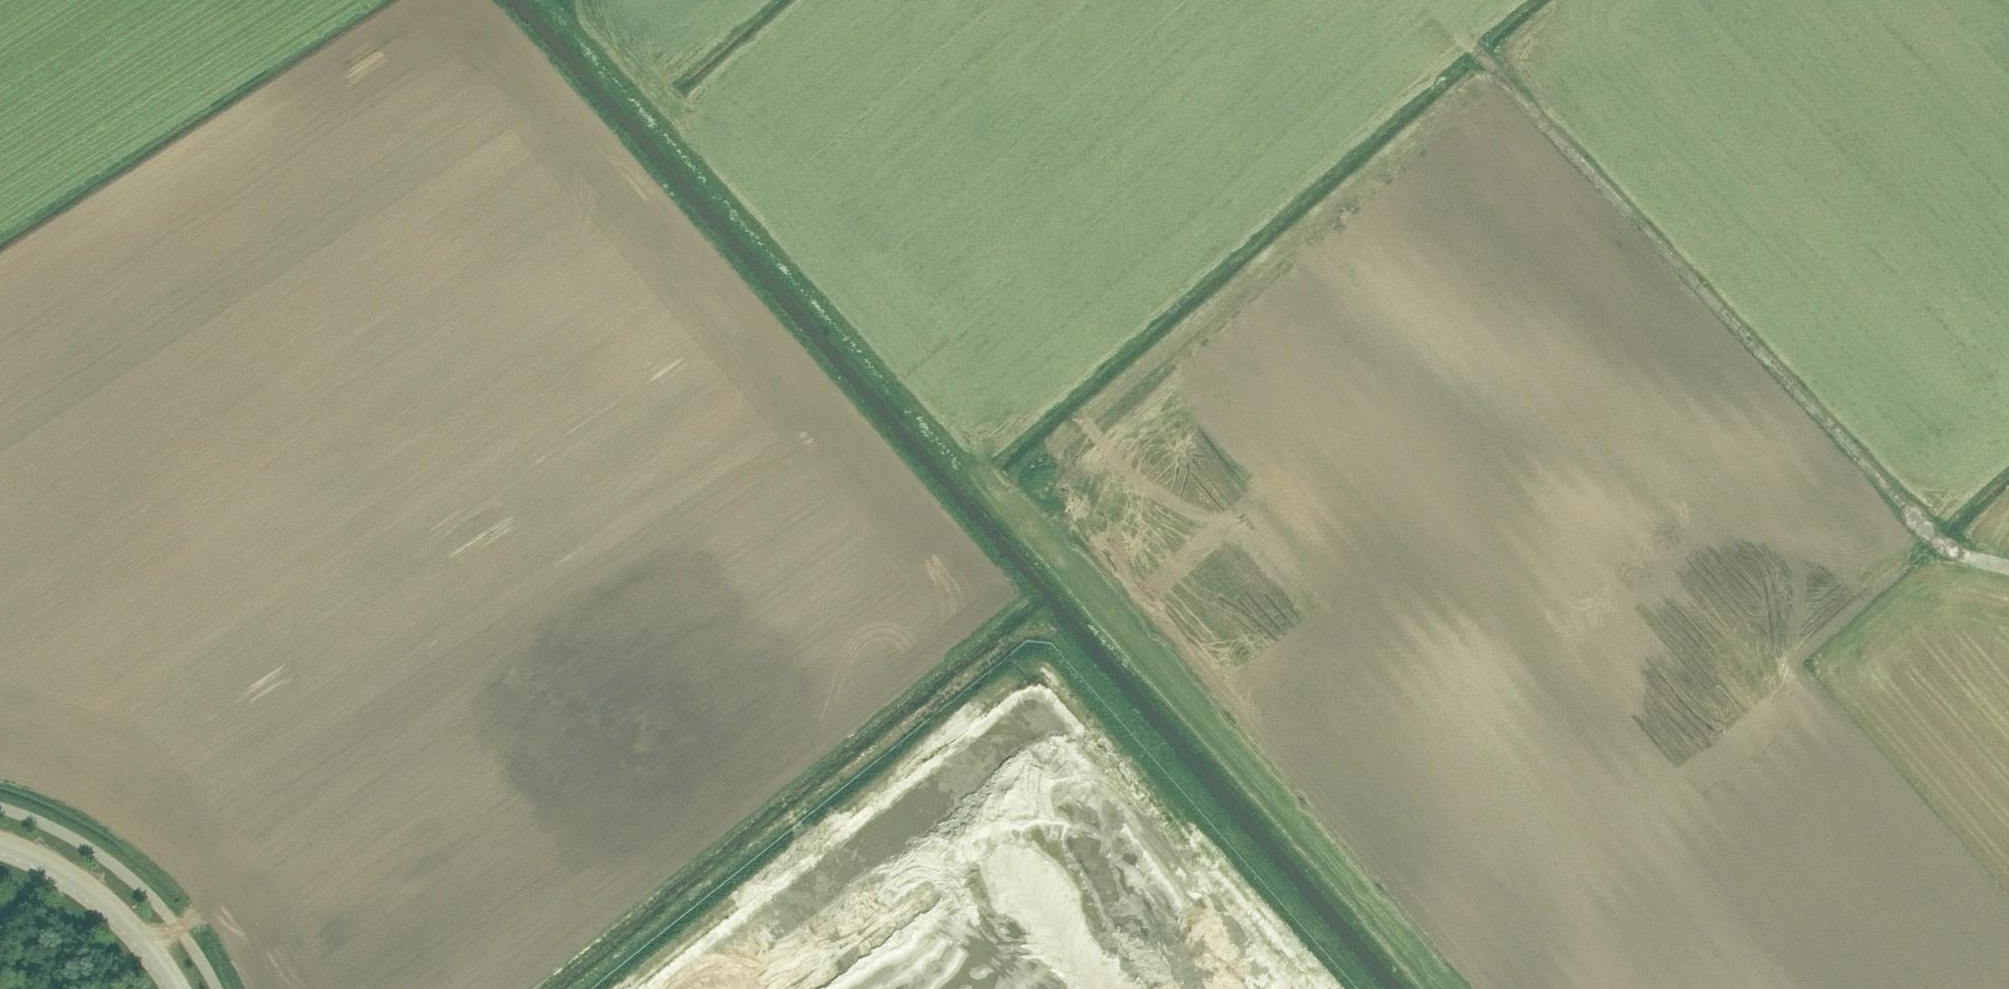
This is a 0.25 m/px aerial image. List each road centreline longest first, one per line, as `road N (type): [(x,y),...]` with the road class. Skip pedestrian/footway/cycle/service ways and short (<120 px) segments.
road 1 (track): [(2008,572),(1949,556),(1438,11)]
road 2 (tertiary): [(176,988),(108,906),(36,858),(0,849)]

